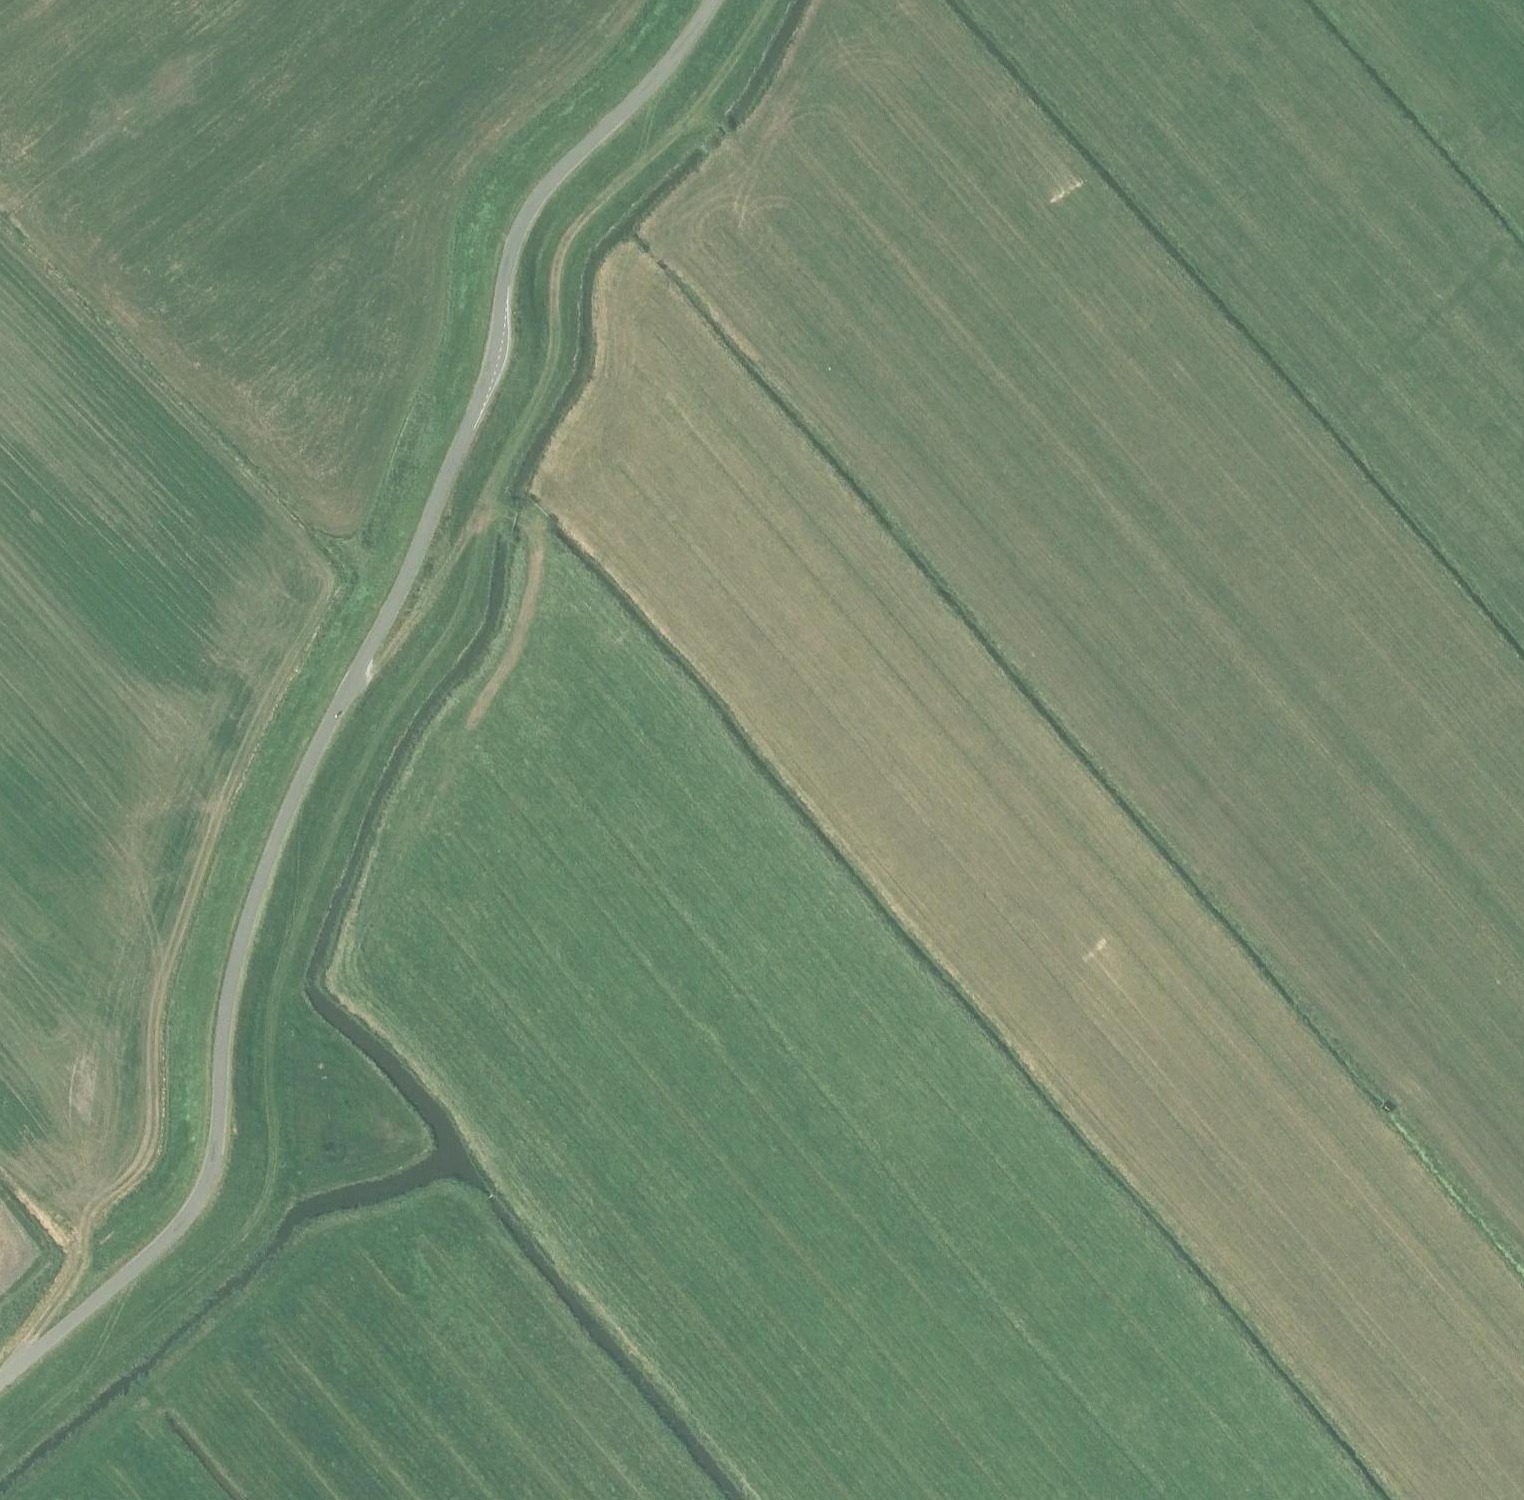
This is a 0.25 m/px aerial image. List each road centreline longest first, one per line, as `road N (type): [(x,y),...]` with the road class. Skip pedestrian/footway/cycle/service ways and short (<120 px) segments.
road 1 (unclassified): [(0,1381),(186,1223),(206,1189),(221,1136),(230,993),(249,912),(306,771),(495,368),(513,248),(531,203),(650,82),(710,0)]
road 2 (track): [(464,740),(520,652),(541,557),(533,529),(593,442)]
road 3 (track): [(533,529),(486,504),(436,586),(344,697)]

